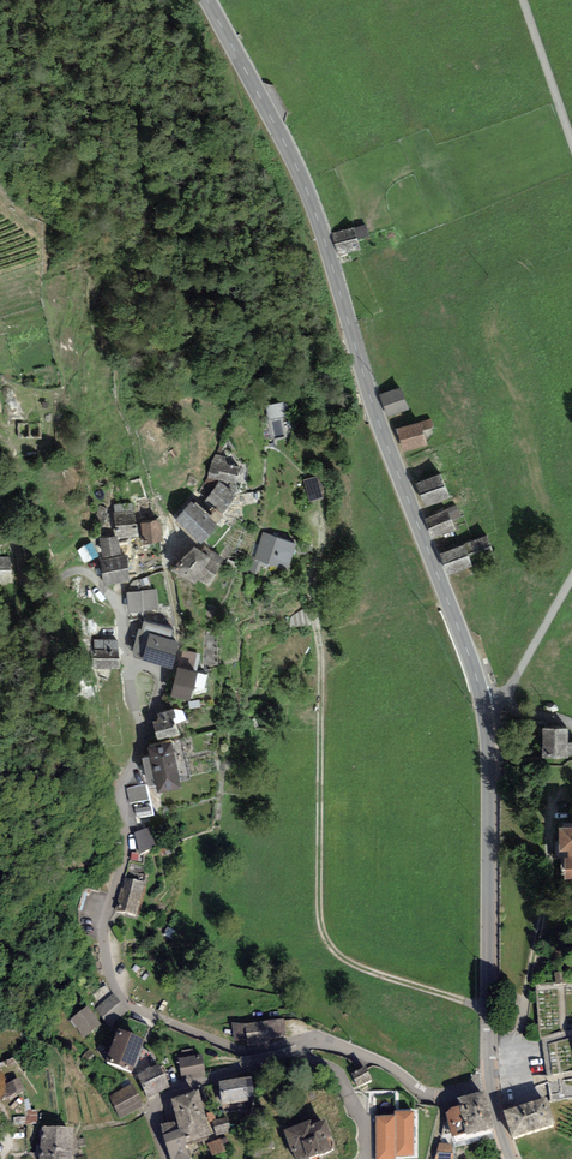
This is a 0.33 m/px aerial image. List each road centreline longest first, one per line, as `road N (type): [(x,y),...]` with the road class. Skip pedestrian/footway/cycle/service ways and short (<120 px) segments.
road 1 (tertiary): [(207,0),(300,175),(374,409),(483,703)]
road 2 (track): [(486,1010),(350,964),(322,930),(317,586),(326,512)]
road 3 (residential): [(334,1045),(316,1036),(238,1050),(135,1008),(110,983),(103,936),(127,850),(121,789),(144,724)]
road 4 (tertiary): [(487,1085),(488,748)]
road 5 (residential): [(167,1158),(155,1107),(195,1085),(334,1045)]
road 6 (residential): [(334,1045),(432,1096),(487,1085)]
road 7 (track): [(523,0),(571,142)]
road 8 (track): [(571,577),(497,702)]
road 9 (track): [(161,681),(182,638),(170,550)]

